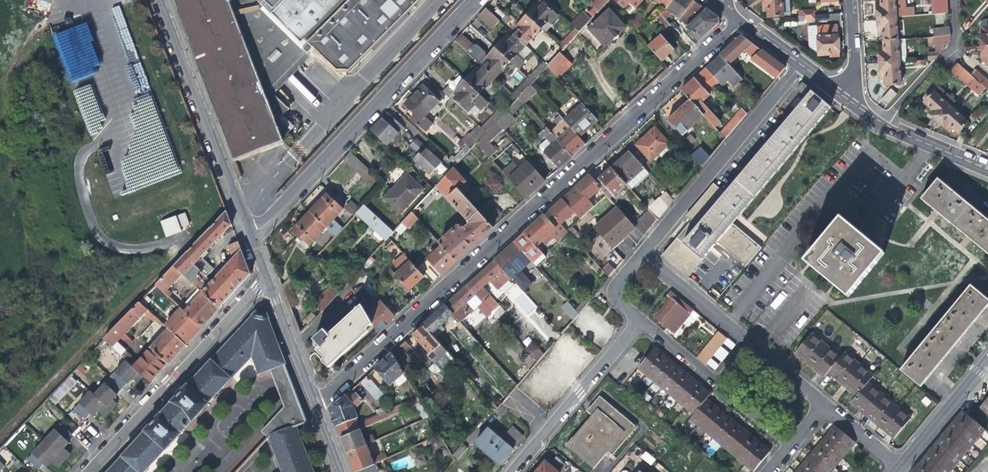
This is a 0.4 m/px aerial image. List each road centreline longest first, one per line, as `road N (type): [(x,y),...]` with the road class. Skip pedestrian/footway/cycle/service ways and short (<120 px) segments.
road 1 (residential): [(316,407),(742,18)]
road 2 (residential): [(249,236),(469,0)]
road 3 (residential): [(85,471),(267,278)]
road 4 (tertiary): [(249,236),(157,0)]
road 5 (residential): [(640,251),(800,62)]
road 6 (residential): [(510,471),(635,320)]
road 7 (residential): [(951,0),(953,43),(884,122)]
road 8 (tertiary): [(316,407),(267,278)]
road 9 (residential): [(987,363),(899,467)]
road 10 (residential): [(640,251),(742,340)]

